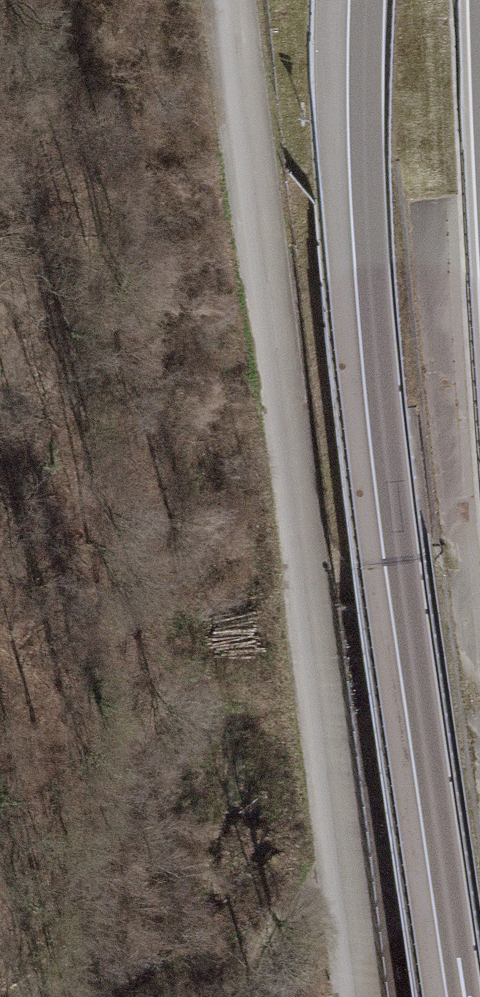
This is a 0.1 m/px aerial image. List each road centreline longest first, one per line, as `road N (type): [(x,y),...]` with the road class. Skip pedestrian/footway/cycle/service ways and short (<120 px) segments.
road 1 (residential): [(362,996),(233,0)]
road 2 (motorway): [(368,0),(368,177),(388,431),(467,996)]
road 3 (track): [(265,996),(283,953),(346,874)]

